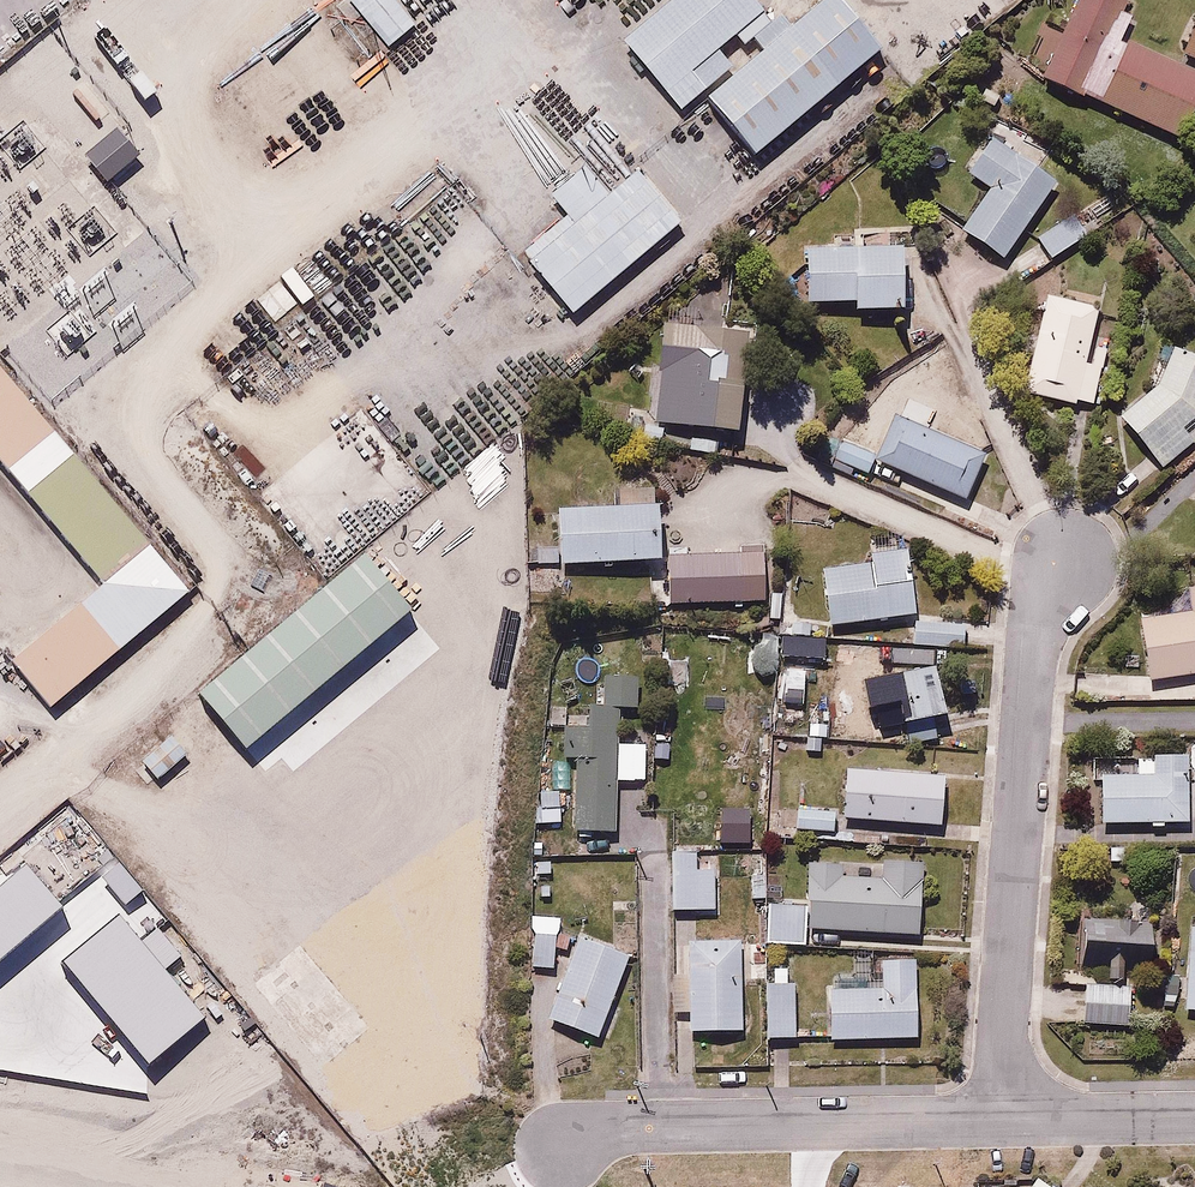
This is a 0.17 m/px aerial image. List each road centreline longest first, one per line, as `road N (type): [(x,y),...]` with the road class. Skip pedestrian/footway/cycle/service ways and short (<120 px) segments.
road 1 (residential): [(1064,563),(1036,630),(1003,1123)]
road 2 (residential): [(1003,1123),(620,1130),(562,1146)]
road 3 (residential): [(1194,1121),(1003,1123)]

